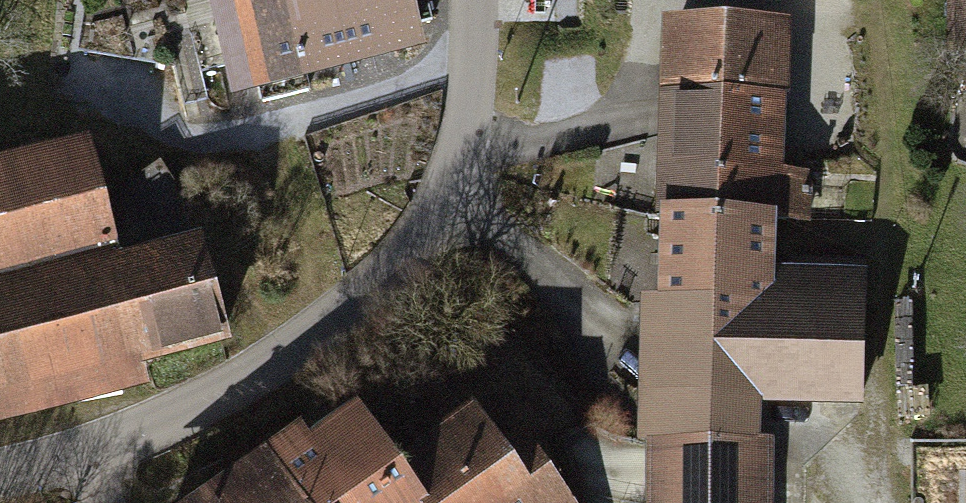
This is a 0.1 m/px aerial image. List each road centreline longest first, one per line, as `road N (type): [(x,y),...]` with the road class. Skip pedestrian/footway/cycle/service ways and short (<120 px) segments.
road 1 (tertiary): [(472,0),(464,149),(449,194),(395,273),(308,347),(195,413),(79,459)]
road 2 (track): [(308,347),(304,250),(273,177),(217,141)]

